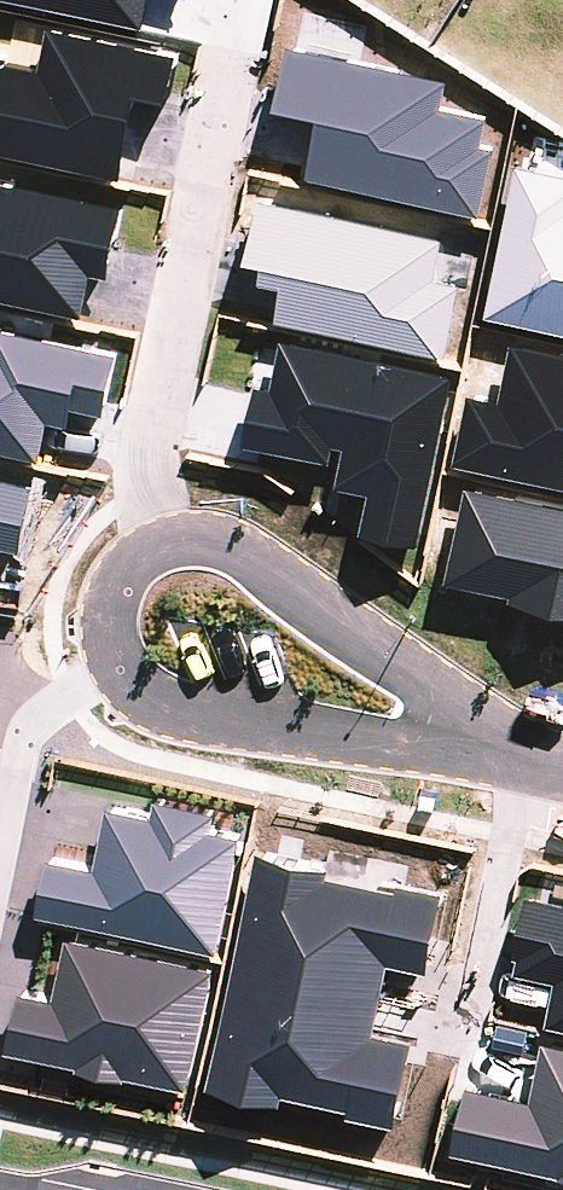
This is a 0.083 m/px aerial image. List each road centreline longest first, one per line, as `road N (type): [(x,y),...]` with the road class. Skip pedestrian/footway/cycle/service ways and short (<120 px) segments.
road 1 (residential): [(129,543),(148,404),(219,83)]
road 2 (residential): [(129,543),(196,525),(270,561),(483,747)]
road 3 (residential): [(483,747),(246,725),(142,698),(93,655)]
road 4 (residential): [(520,755),(459,1038)]
road 5 (residential): [(93,655),(45,708),(0,901)]
road 6 (residential): [(93,655),(93,601),(129,543)]

